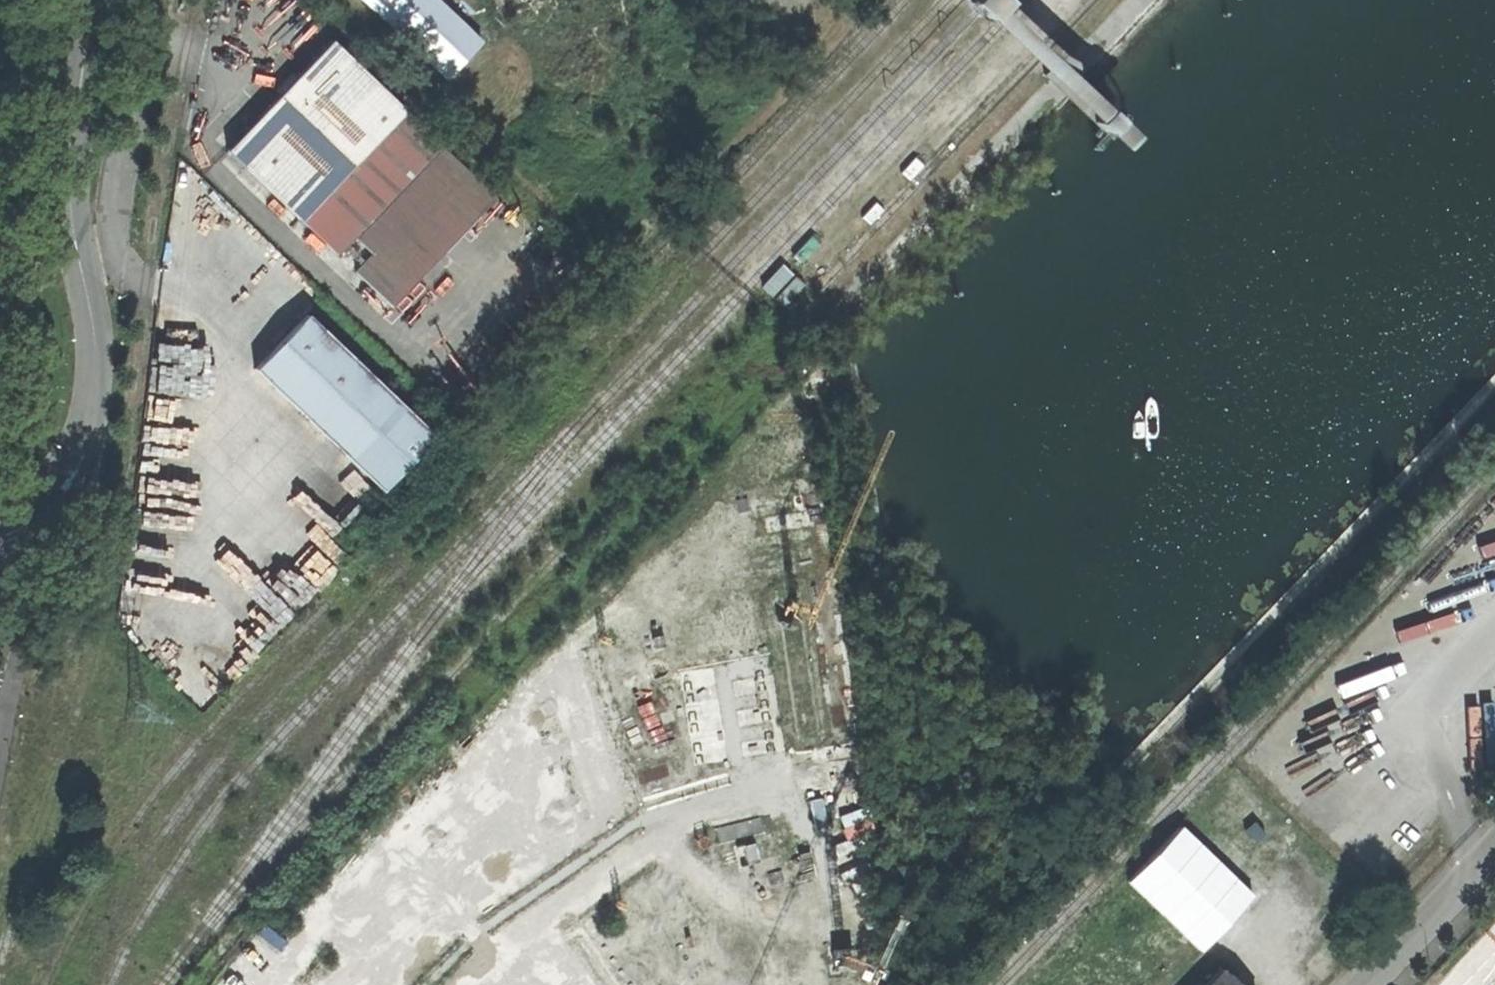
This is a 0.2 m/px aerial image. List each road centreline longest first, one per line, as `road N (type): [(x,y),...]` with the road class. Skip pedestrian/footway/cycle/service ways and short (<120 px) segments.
road 1 (unclassified): [(94,0),(69,177),(94,340),(86,445),(66,486),(0,532)]
road 2 (unclassified): [(1364,984),(1494,848)]

